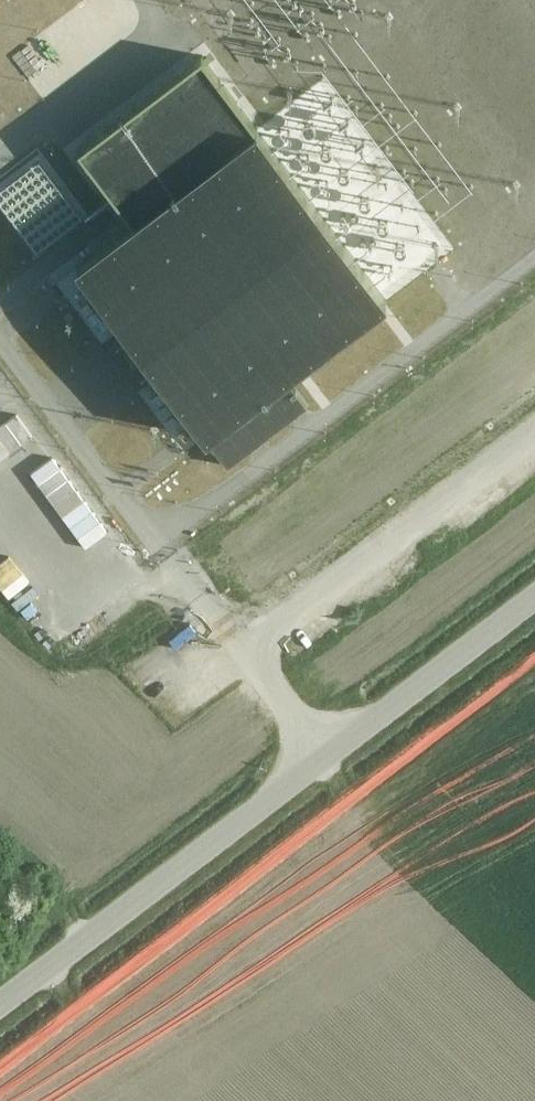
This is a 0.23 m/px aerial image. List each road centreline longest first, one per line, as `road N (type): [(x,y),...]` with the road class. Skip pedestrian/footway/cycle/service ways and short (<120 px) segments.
road 1 (unclassified): [(0,1009),(534,603)]

